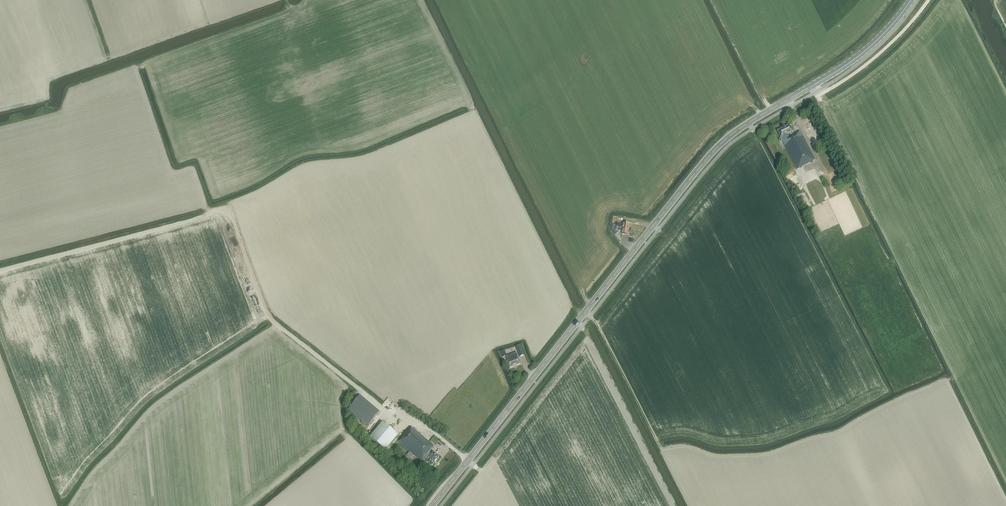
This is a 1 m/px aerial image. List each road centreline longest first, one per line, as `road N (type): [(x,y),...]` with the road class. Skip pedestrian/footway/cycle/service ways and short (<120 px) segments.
road 1 (primary): [(432,505),(718,147),(855,58),(911,0)]

